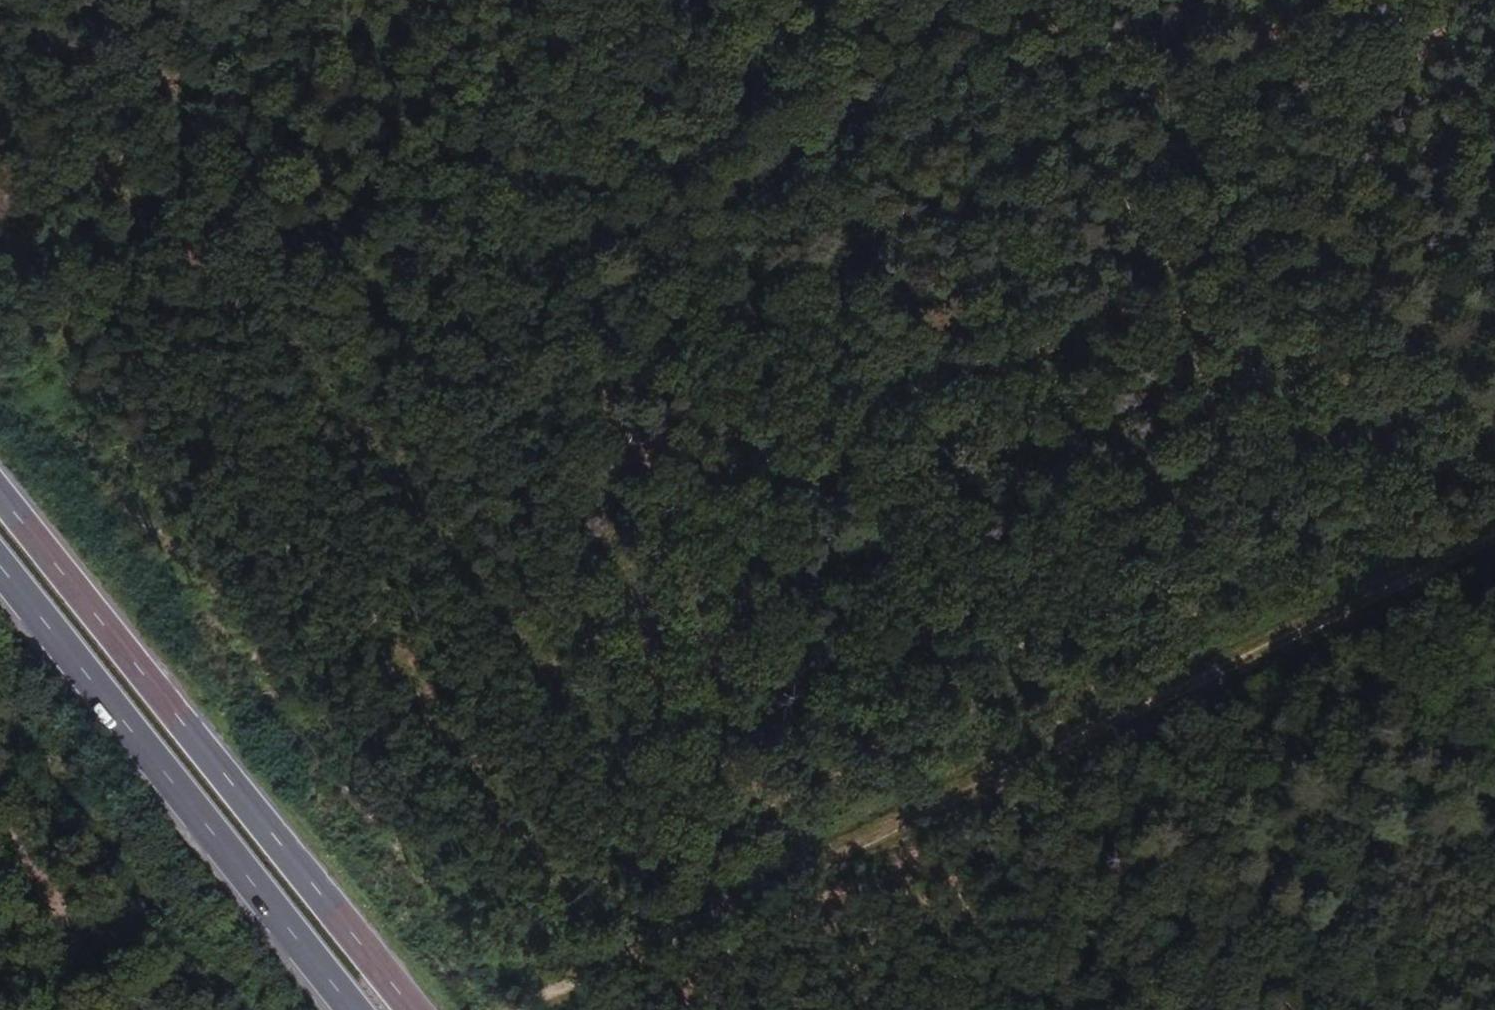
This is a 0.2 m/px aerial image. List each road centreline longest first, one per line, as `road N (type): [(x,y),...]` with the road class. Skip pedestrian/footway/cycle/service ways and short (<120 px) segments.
road 1 (primary): [(408,1009),(0,499)]
road 2 (primary): [(0,568),(351,1009)]

